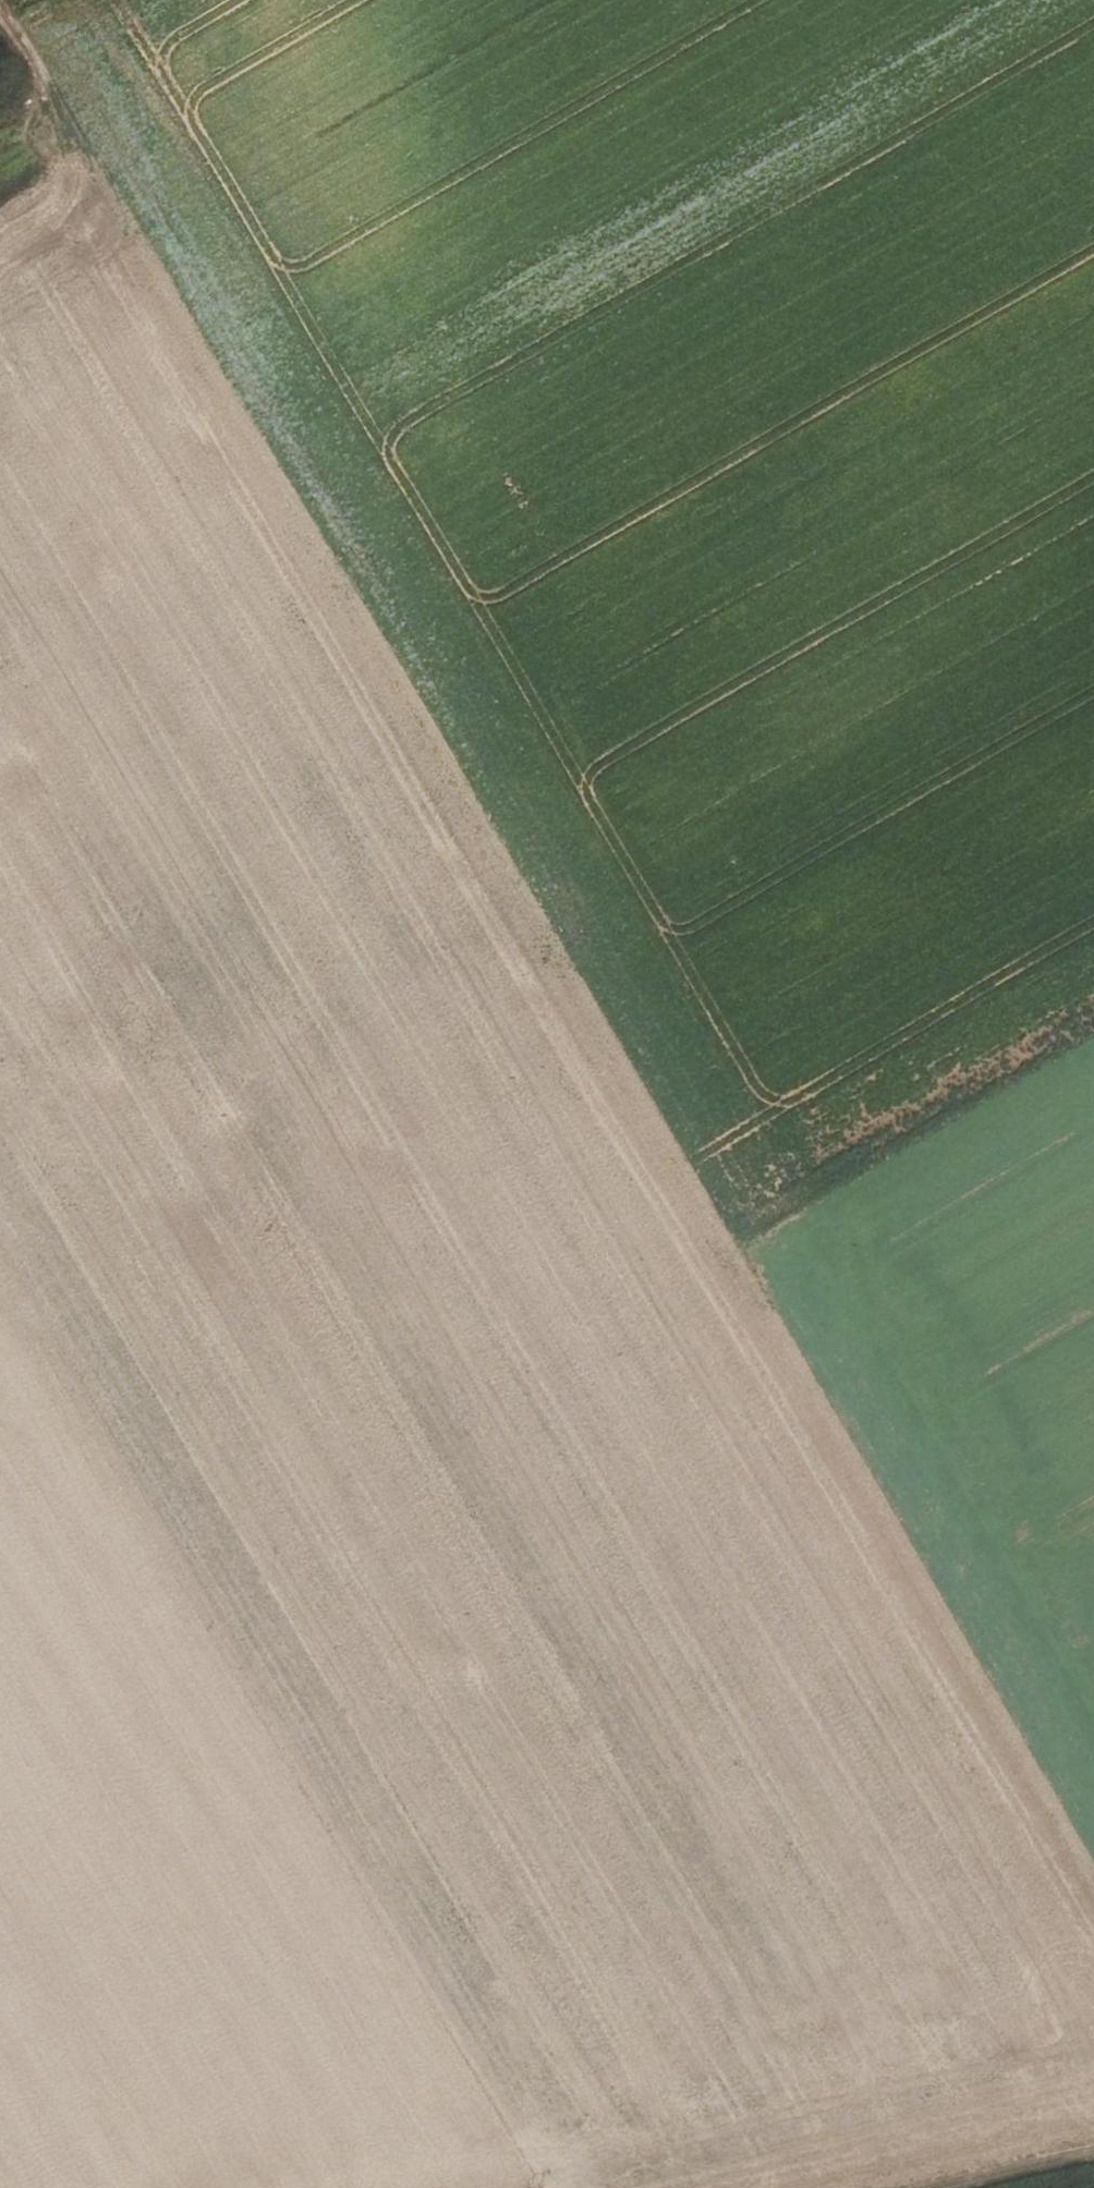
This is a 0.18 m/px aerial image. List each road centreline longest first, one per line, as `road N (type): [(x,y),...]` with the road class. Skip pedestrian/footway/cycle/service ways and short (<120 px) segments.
road 1 (track): [(923,2187),(1093,2149)]
road 2 (track): [(0,24),(59,144)]

